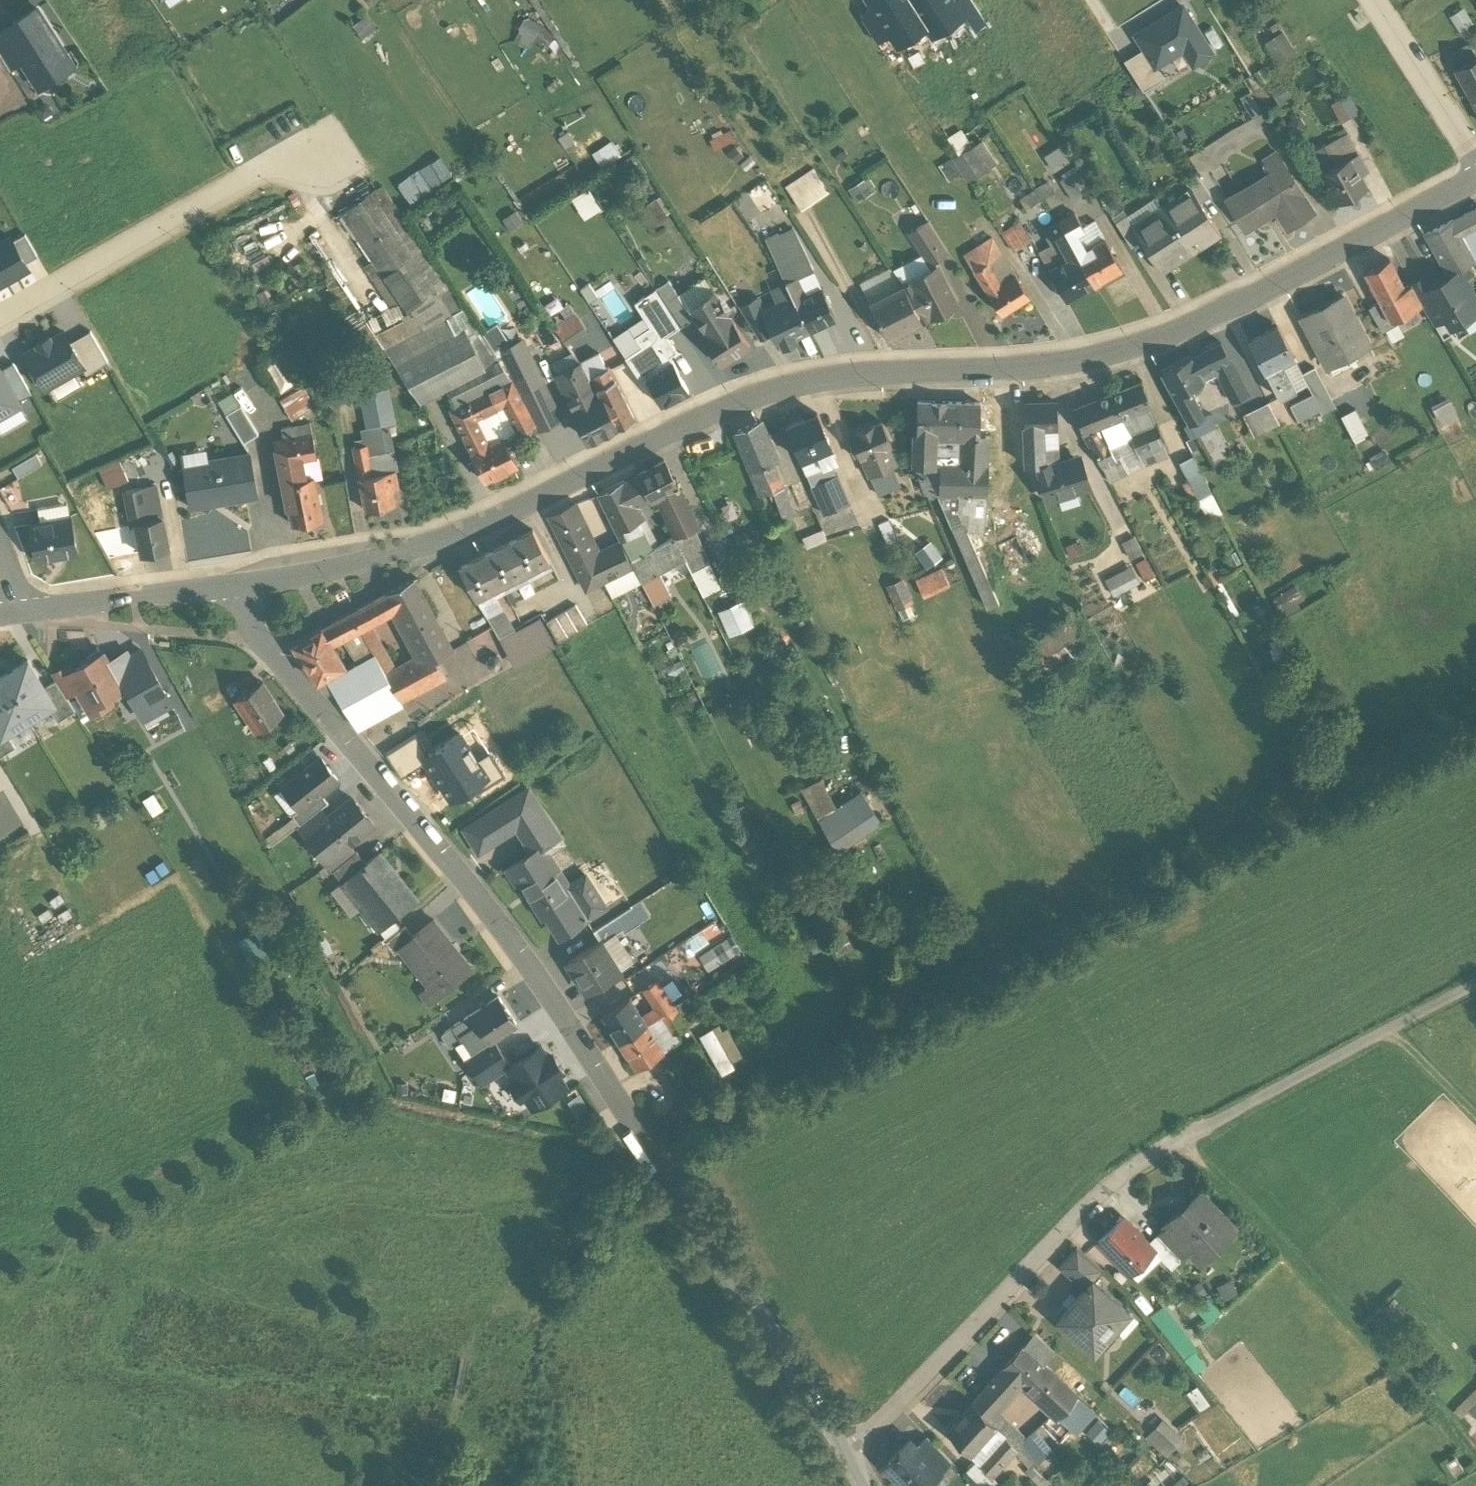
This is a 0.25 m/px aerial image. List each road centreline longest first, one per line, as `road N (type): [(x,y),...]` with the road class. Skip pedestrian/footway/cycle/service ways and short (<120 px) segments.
road 1 (residential): [(245,599),(356,582),(435,557),(727,417),(849,387),(1080,375),(1190,342),(1475,191)]
road 2 (residential): [(245,599),(266,662),(501,940),(851,1468)]
road 3 (track): [(1475,1465),(1183,1156),(1475,998)]
road 4 (residential): [(851,1468),(1090,1221),(1140,1178),(1183,1156)]
road 5 (track): [(639,1145),(609,1168),(527,1311),(474,1366),(463,1387),(465,1449),(452,1485)]
road 6 (residential): [(24,622),(245,599)]

